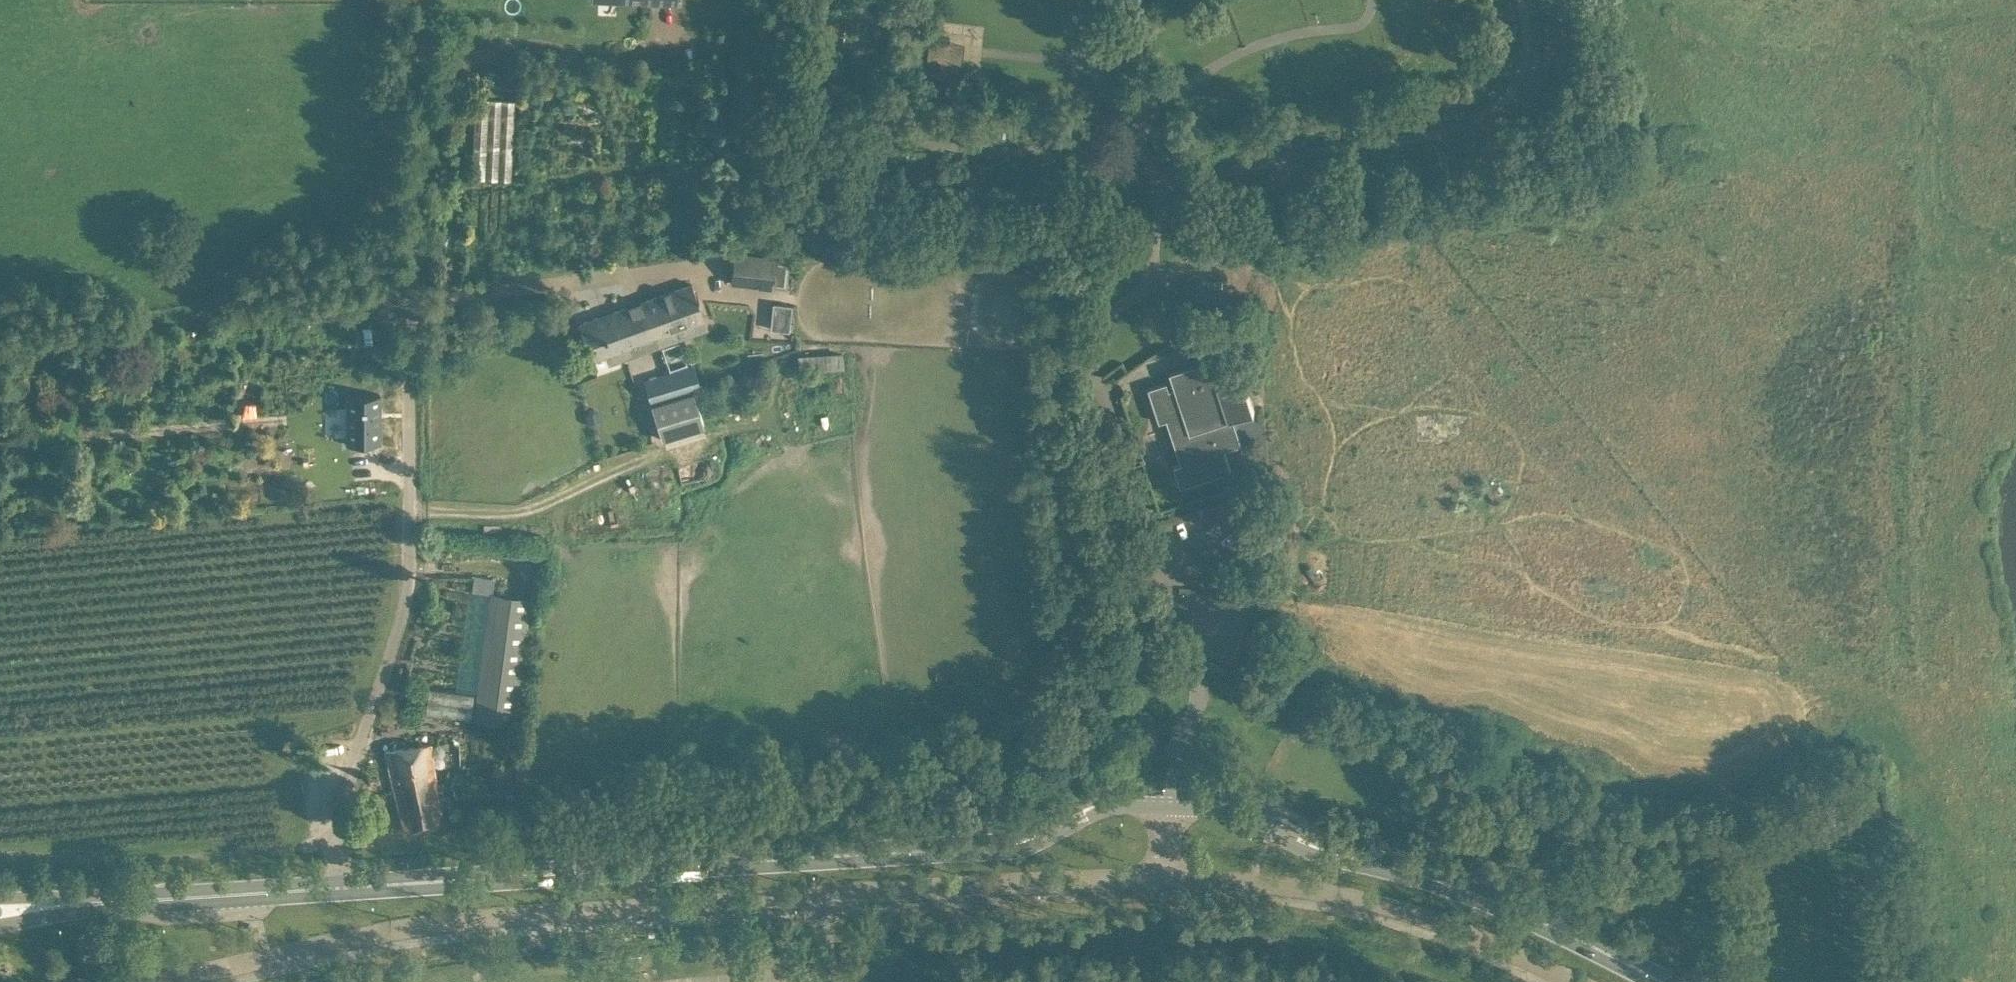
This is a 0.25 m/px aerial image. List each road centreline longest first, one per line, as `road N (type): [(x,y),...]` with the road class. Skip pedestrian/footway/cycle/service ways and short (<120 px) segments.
road 1 (tertiary): [(1662,981),(1490,899),(1312,847),(1250,811),(1197,798),(1085,806),(995,845),(336,887)]
road 2 (residential): [(266,961),(457,922),(1167,879),(1324,889),(1390,905),(1563,981)]
road 3 (unclassified): [(336,887),(332,829),(407,601),(426,0)]
road 4 (tertiary): [(336,887),(94,900)]

